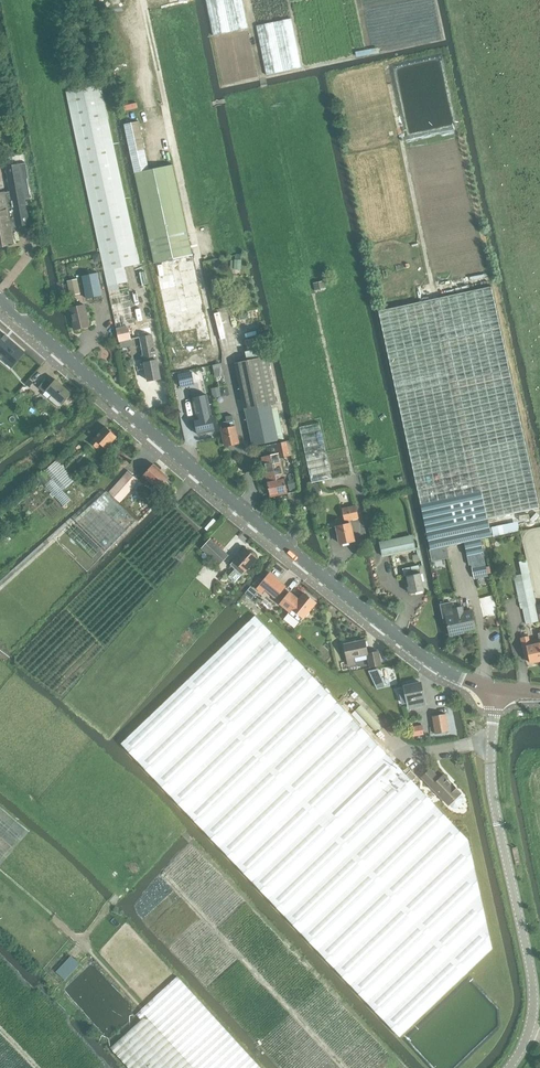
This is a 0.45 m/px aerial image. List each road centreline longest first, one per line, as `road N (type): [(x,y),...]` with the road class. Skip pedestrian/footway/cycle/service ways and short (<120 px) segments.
road 1 (tertiary): [(494,689),(441,669),(394,634),(0,300)]
road 2 (residential): [(507,1067),(529,1030),(533,1003),(490,784),(494,689)]
road 3 (track): [(346,1067),(169,881)]
road 4 (track): [(201,1067),(53,918)]
road 5 (track): [(315,295),(355,475)]

